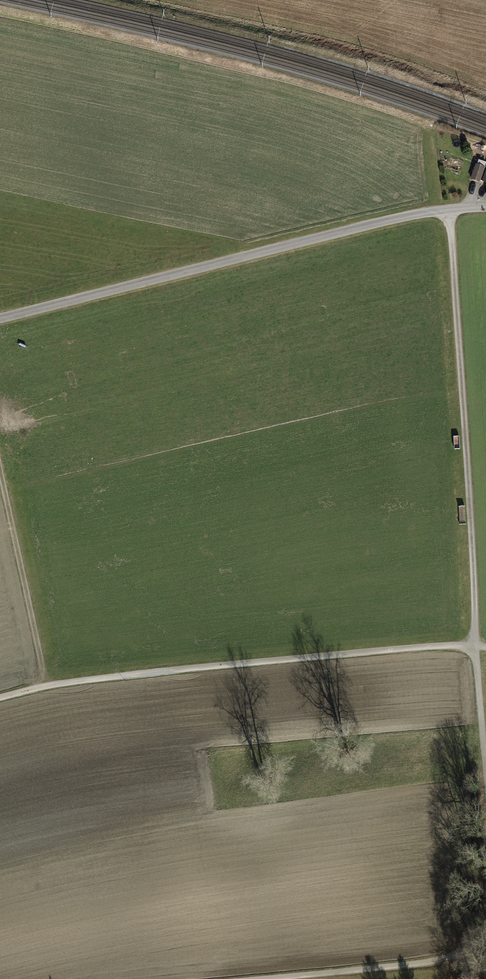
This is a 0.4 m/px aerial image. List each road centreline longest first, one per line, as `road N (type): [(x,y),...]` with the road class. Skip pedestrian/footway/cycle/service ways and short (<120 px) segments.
road 1 (track): [(485,782),(449,212)]
road 2 (unclassified): [(0,323),(405,220),(485,210)]
road 3 (track): [(485,649),(145,676),(0,700)]
road 4 (track): [(176,0),(384,44),(485,78)]
road 5 (track): [(0,467),(46,688)]
road 6 (track): [(297,978),(442,961),(485,932)]

